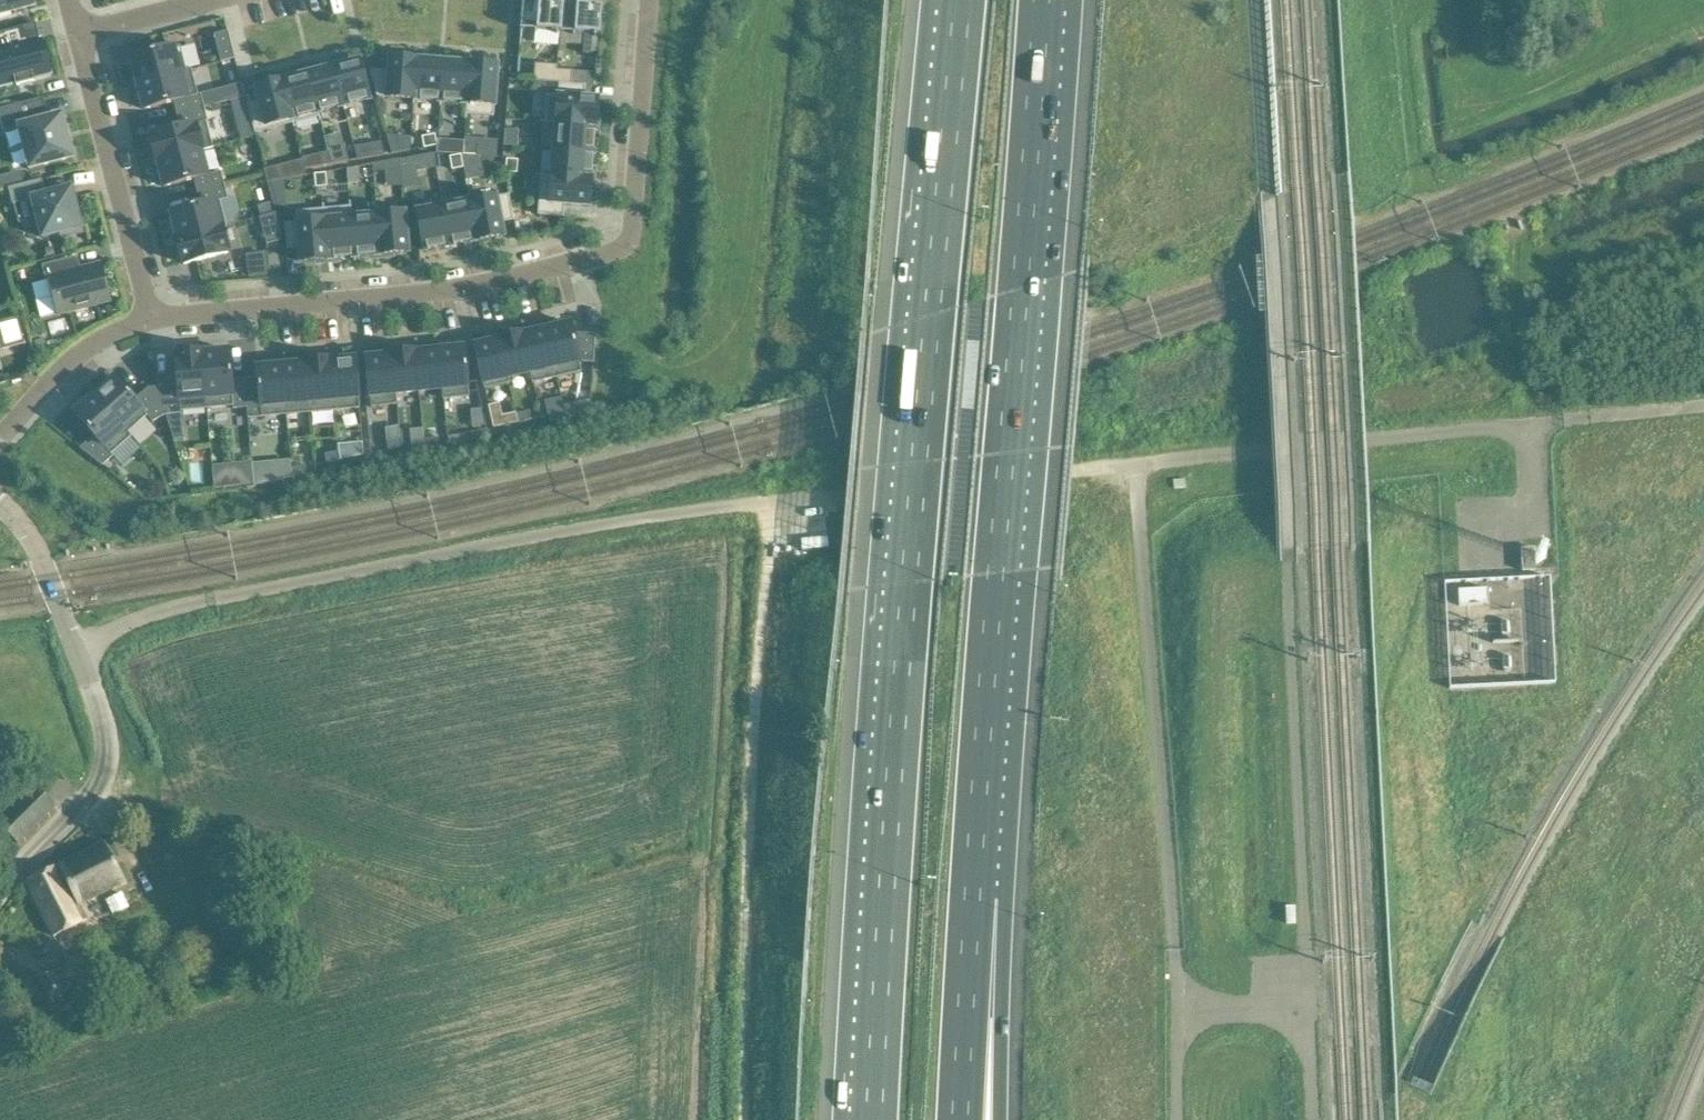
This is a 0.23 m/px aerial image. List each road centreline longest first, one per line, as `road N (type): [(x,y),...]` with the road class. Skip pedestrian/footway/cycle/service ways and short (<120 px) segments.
road 1 (motorway): [(954,0),(900,586),(869,1119)]
road 2 (motorway): [(983,762),(1049,0)]
road 3 (residential): [(141,318),(476,288),(624,255),(644,0)]
road 4 (tertiary): [(0,890),(88,802),(106,765),(104,731),(43,560),(0,504)]
road 5 (motorway): [(964,1119),(983,762)]
road 6 (motorway): [(993,1119),(983,762)]
road 7 (residential): [(141,318),(73,42)]
road 8 (residential): [(0,436),(62,364),(141,318)]
road 9 (track): [(1418,168),(1399,0)]
road 10 (residential): [(73,42),(234,0)]

